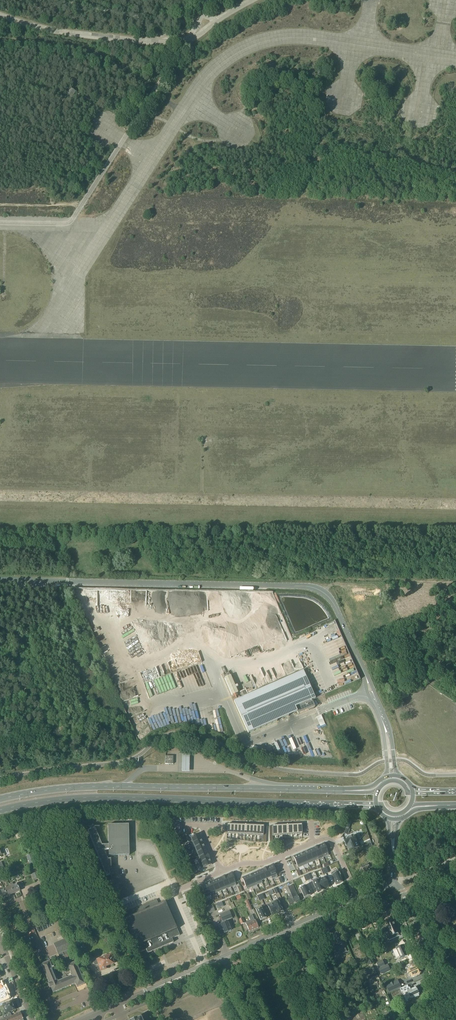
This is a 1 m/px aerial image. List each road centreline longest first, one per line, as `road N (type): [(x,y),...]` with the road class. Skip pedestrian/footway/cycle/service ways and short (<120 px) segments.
road 1 (unclassified): [(364,674),(331,600),(315,588),(0,580)]
road 2 (primary): [(354,791),(108,786),(0,799)]
road 3 (primary): [(0,810),(111,797),(351,805)]
road 4 (tertiary): [(80,1019),(358,899)]
road 5 (unclassified): [(179,43),(50,31),(0,16)]
road 6 (track): [(154,92),(77,49),(0,41)]
road 7 (residential): [(455,1014),(393,882)]

